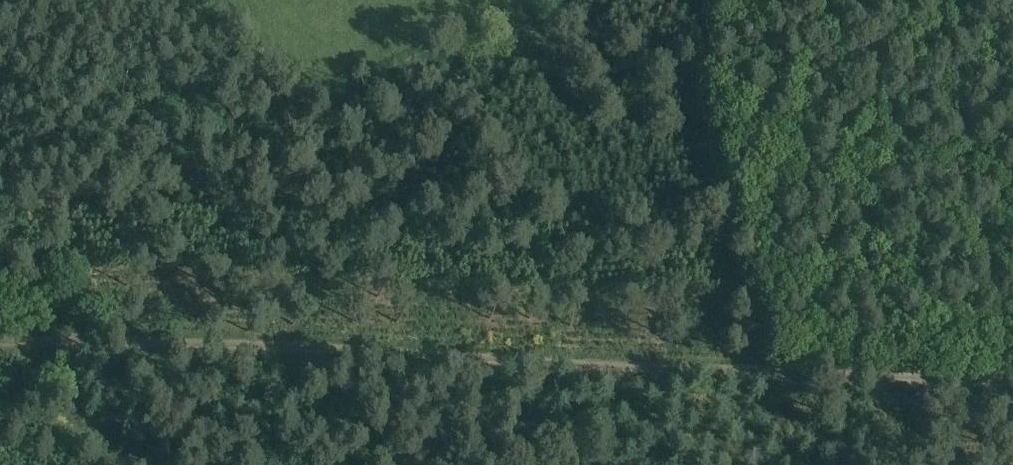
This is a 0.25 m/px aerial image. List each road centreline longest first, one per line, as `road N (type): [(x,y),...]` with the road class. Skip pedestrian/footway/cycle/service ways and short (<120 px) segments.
road 1 (track): [(1012,385),(0,337)]
road 2 (track): [(126,464),(0,339)]

